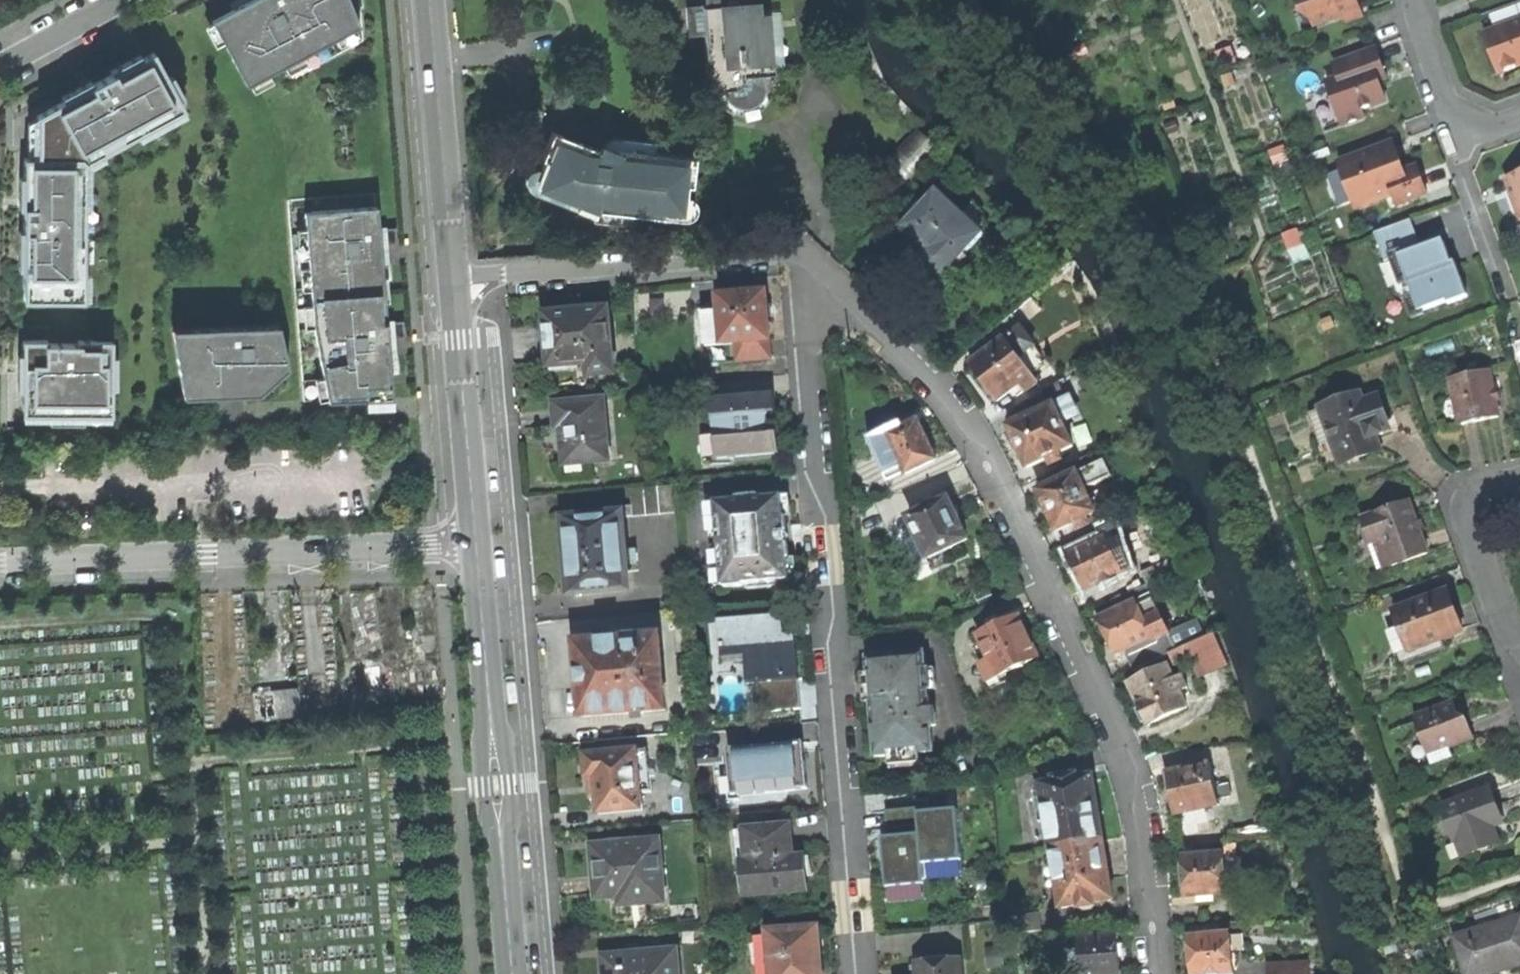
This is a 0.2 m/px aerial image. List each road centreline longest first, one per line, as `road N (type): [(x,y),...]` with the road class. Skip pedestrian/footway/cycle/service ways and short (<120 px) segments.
road 1 (residential): [(1159,973),(1147,833),(1129,761),(972,434),(937,385),(825,274)]
road 2 (residential): [(825,274),(807,317),(813,472),(833,520),(843,640),(826,727),(849,973)]
road 3 (residential): [(0,564),(477,546)]
road 4 (tertiary): [(514,973),(477,546)]
road 5 (residential): [(825,274),(796,253),(775,251),(452,277)]
road 6 (tertiary): [(452,277),(430,0)]
road 7 (tertiary): [(477,546),(452,277)]
road 8 (residential): [(1519,484),(1484,492),(1470,513),(1519,636)]
road 9 (residential): [(1417,0),(1457,122),(1482,130),(1519,120)]
road 10 (residential): [(126,0),(0,70)]

